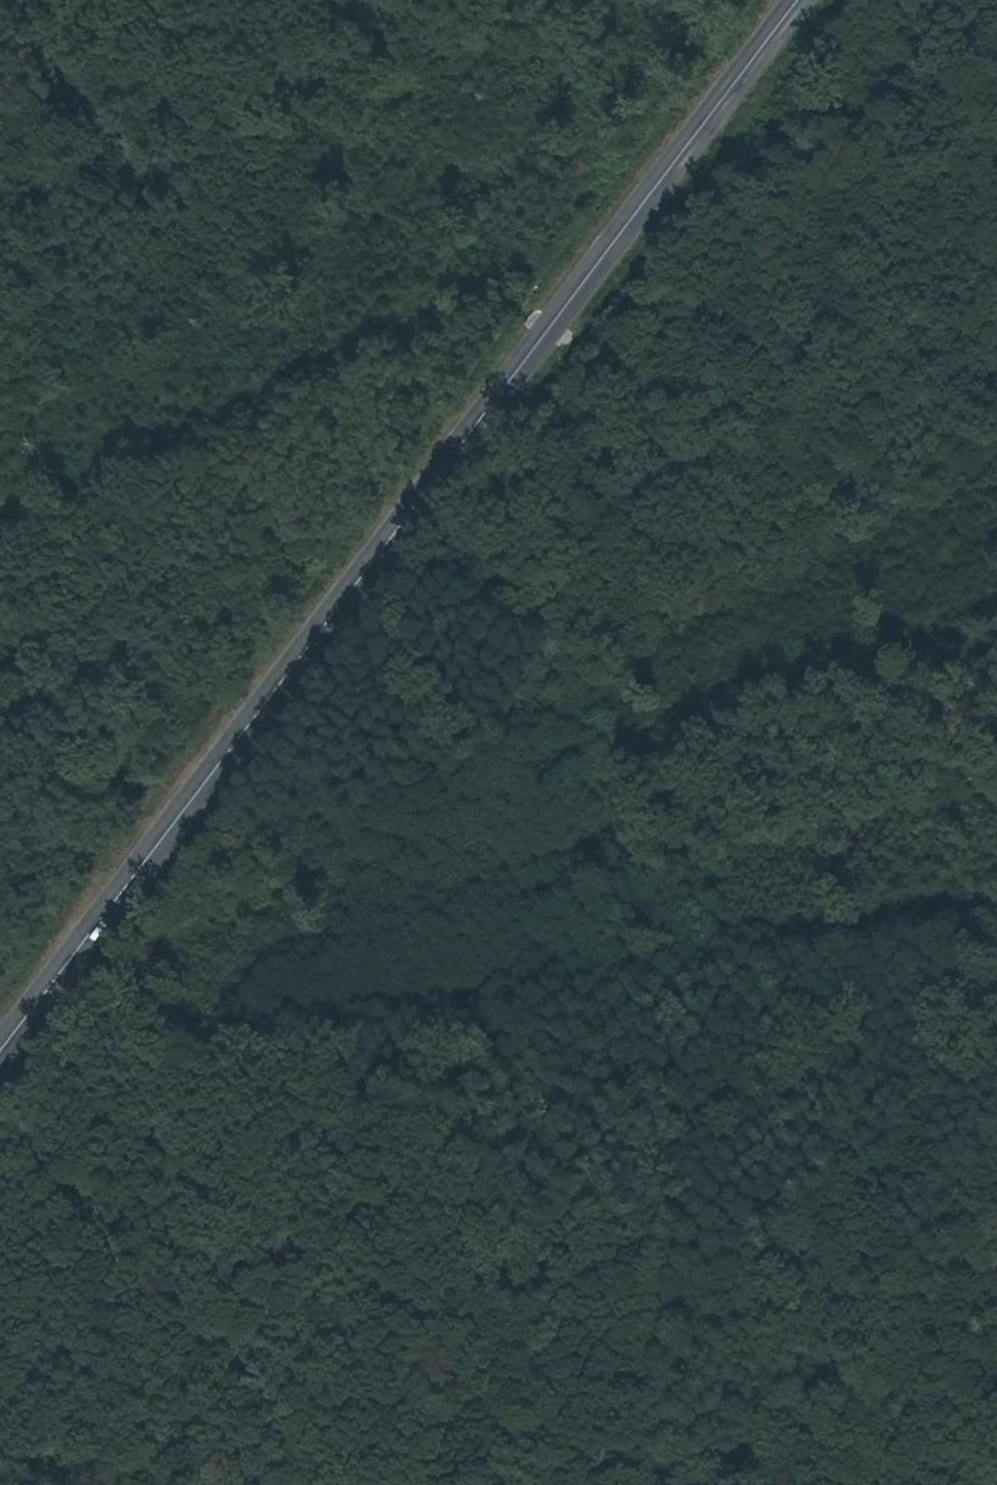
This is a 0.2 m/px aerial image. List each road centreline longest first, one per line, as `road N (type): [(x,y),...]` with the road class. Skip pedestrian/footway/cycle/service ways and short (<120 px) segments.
road 1 (secondary): [(803,0),(0,1059)]

